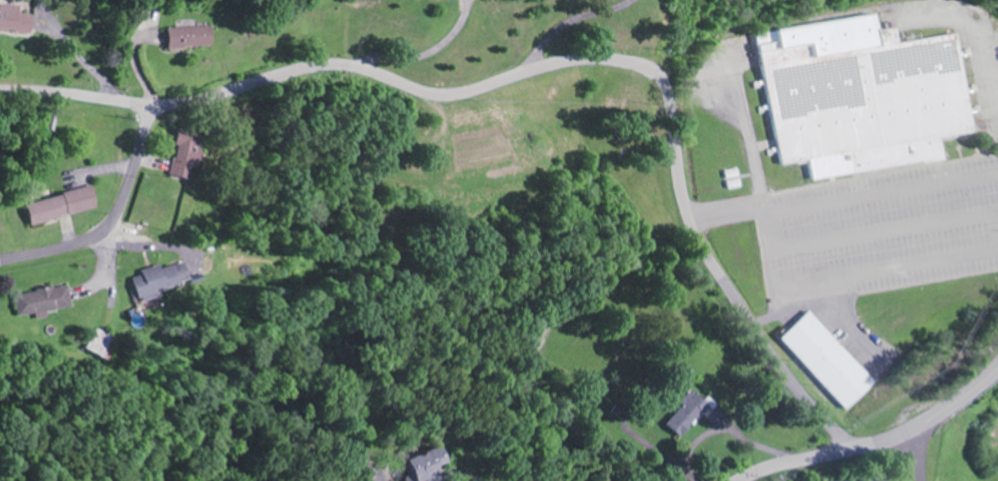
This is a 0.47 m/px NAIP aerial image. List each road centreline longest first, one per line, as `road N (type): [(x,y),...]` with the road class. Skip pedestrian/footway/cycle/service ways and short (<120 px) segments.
road 1 (residential): [(153,109),(195,106),(324,68),(443,99),(573,63),(606,58),(641,67),(672,100),(684,192),(710,255),(775,359),(851,451)]
road 2 (residential): [(0,262),(85,242),(105,228),(153,109)]
road 3 (tertiary): [(851,451),(907,431),(997,364)]
road 4 (residential): [(153,109),(0,91)]

